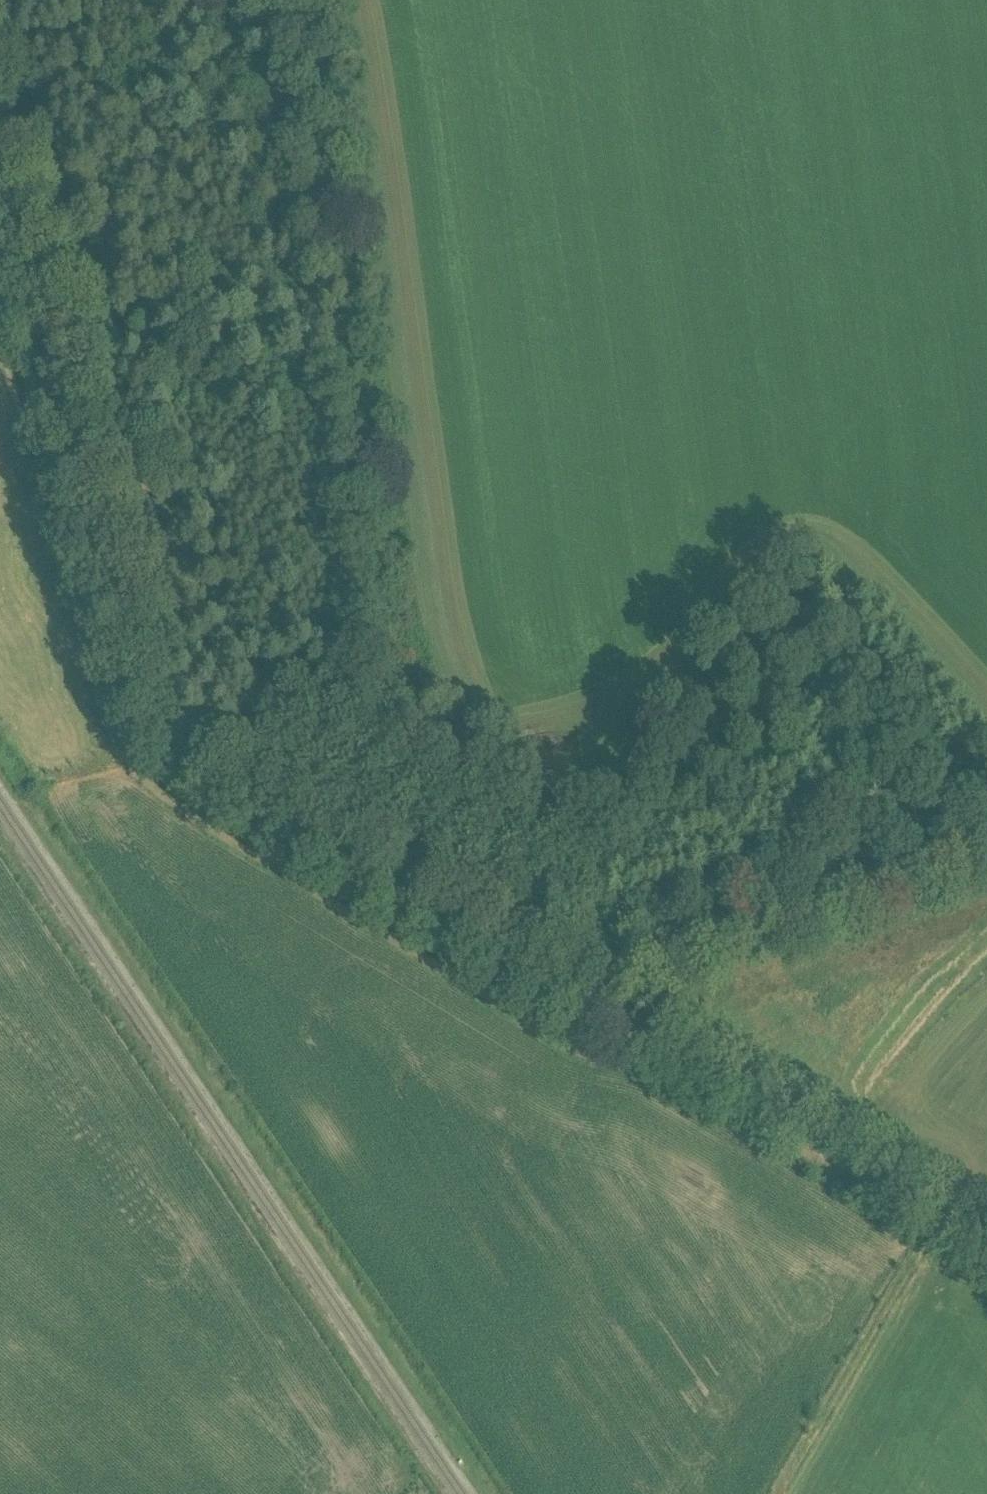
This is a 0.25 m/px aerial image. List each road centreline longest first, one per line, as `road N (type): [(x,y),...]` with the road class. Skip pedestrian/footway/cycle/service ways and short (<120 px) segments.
road 1 (unclassified): [(986,1250),(180,752),(142,678),(0,179)]
road 2 (track): [(986,946),(883,1068),(873,1095),(956,1159),(961,1178),(943,1223),(780,1493)]

